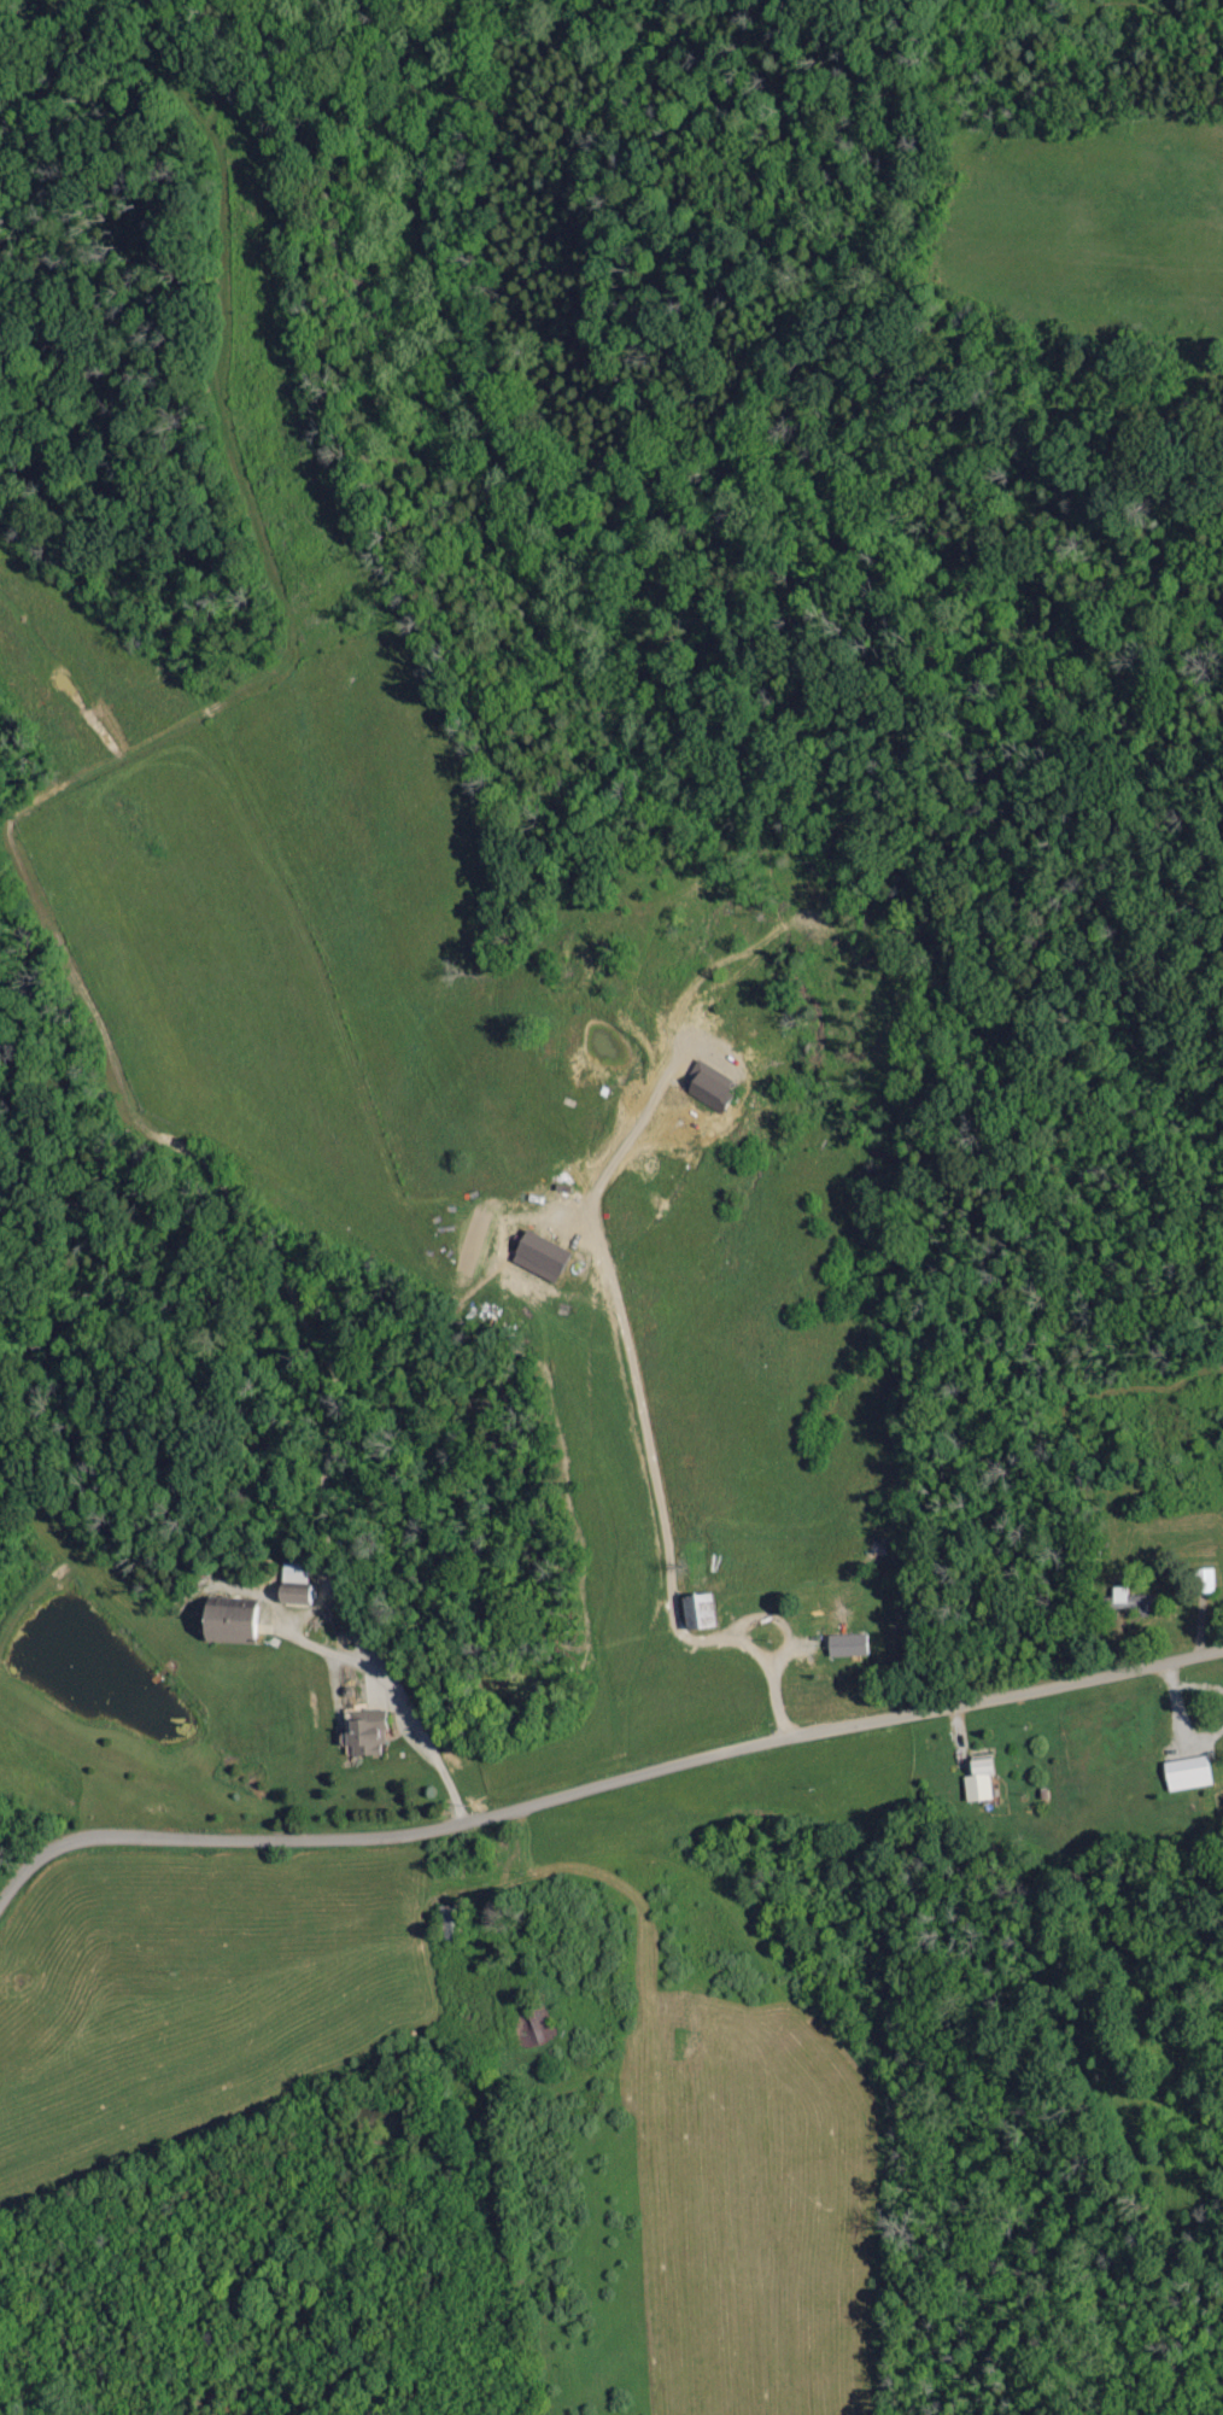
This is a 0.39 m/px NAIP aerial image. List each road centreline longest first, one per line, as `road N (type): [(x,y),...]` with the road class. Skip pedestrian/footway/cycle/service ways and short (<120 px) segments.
road 1 (residential): [(0,1912),(51,1855),(84,1844),(380,1840),(446,1831),(616,1787),(1222,1656)]

